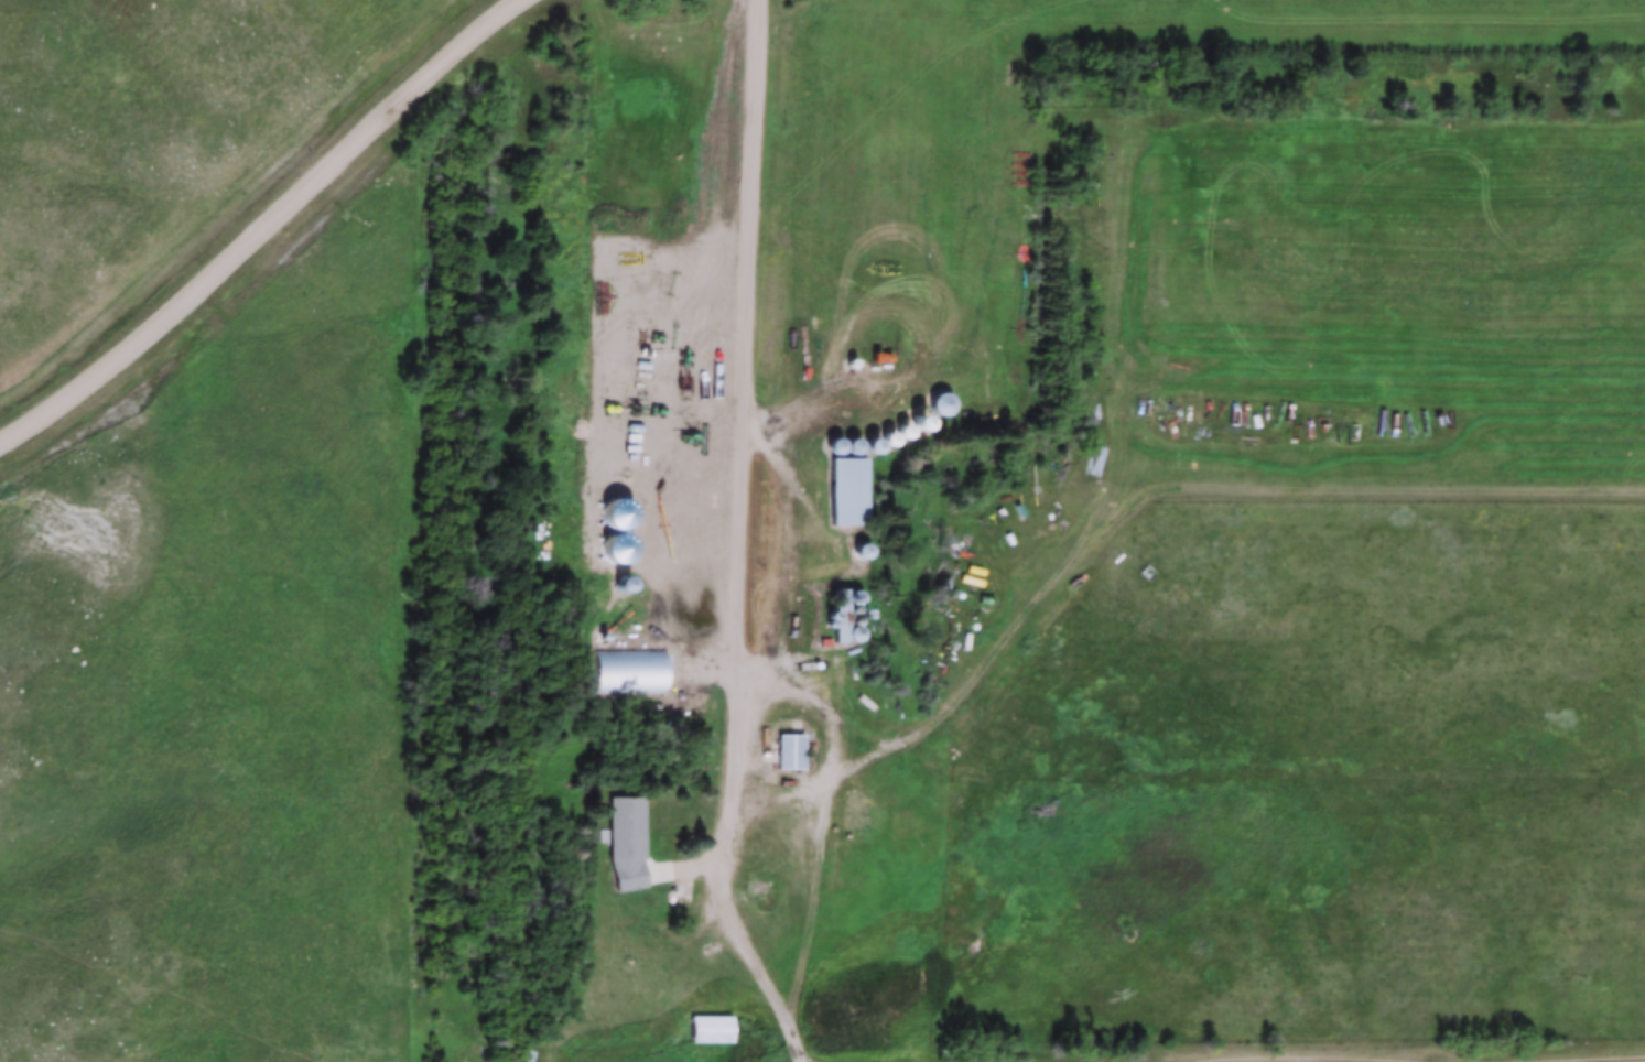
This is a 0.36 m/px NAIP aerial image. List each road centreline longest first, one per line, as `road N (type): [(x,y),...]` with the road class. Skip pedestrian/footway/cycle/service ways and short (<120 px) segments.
road 1 (track): [(825,713),(884,745),(910,738),(1060,567),(1146,492),(1644,490)]
road 2 (tertiary): [(0,434),(128,335),(502,0)]

